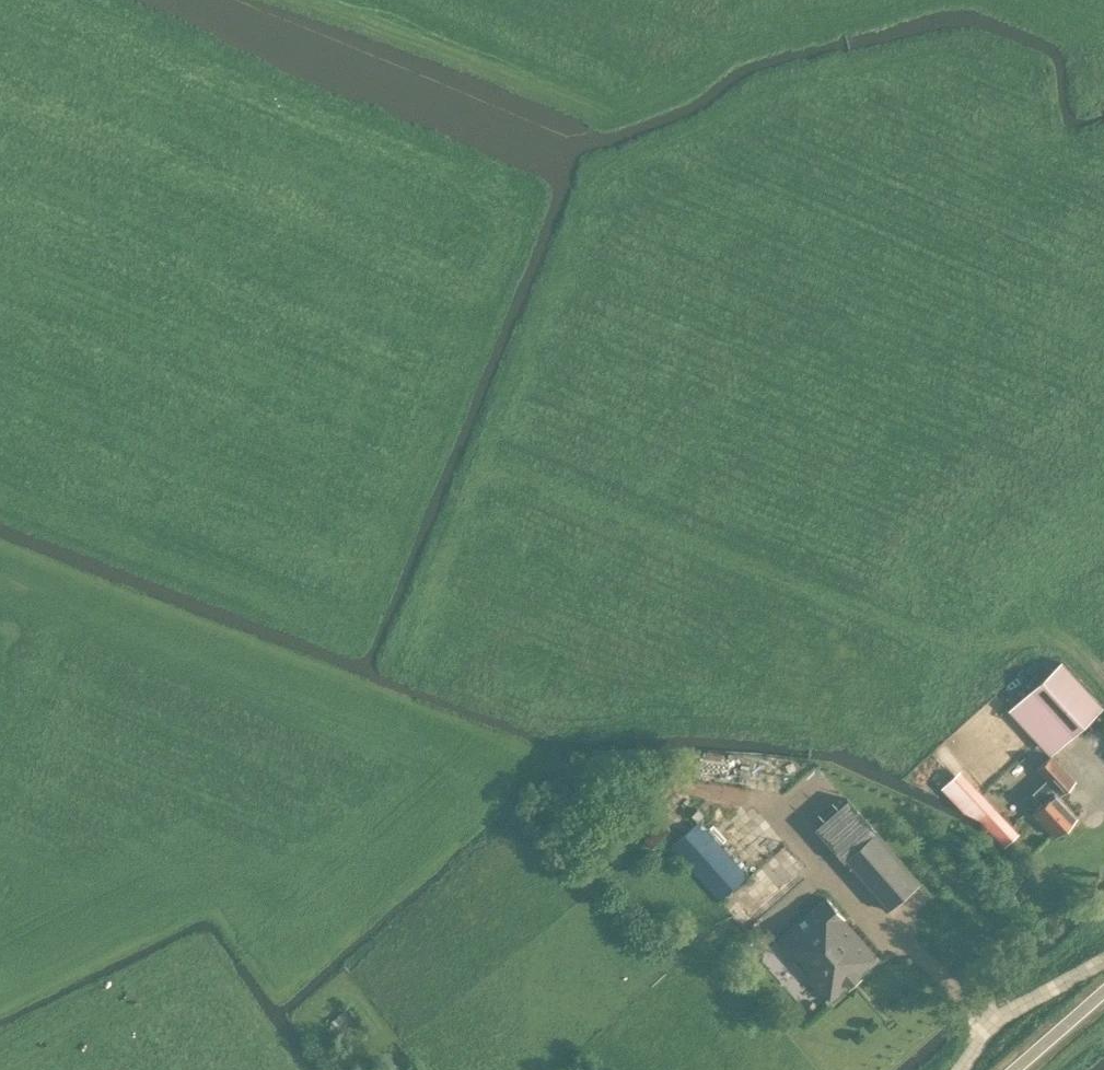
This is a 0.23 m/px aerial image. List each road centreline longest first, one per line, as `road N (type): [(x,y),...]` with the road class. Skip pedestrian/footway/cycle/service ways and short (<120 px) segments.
road 1 (track): [(960,1069),(994,1021),(1103,961)]

